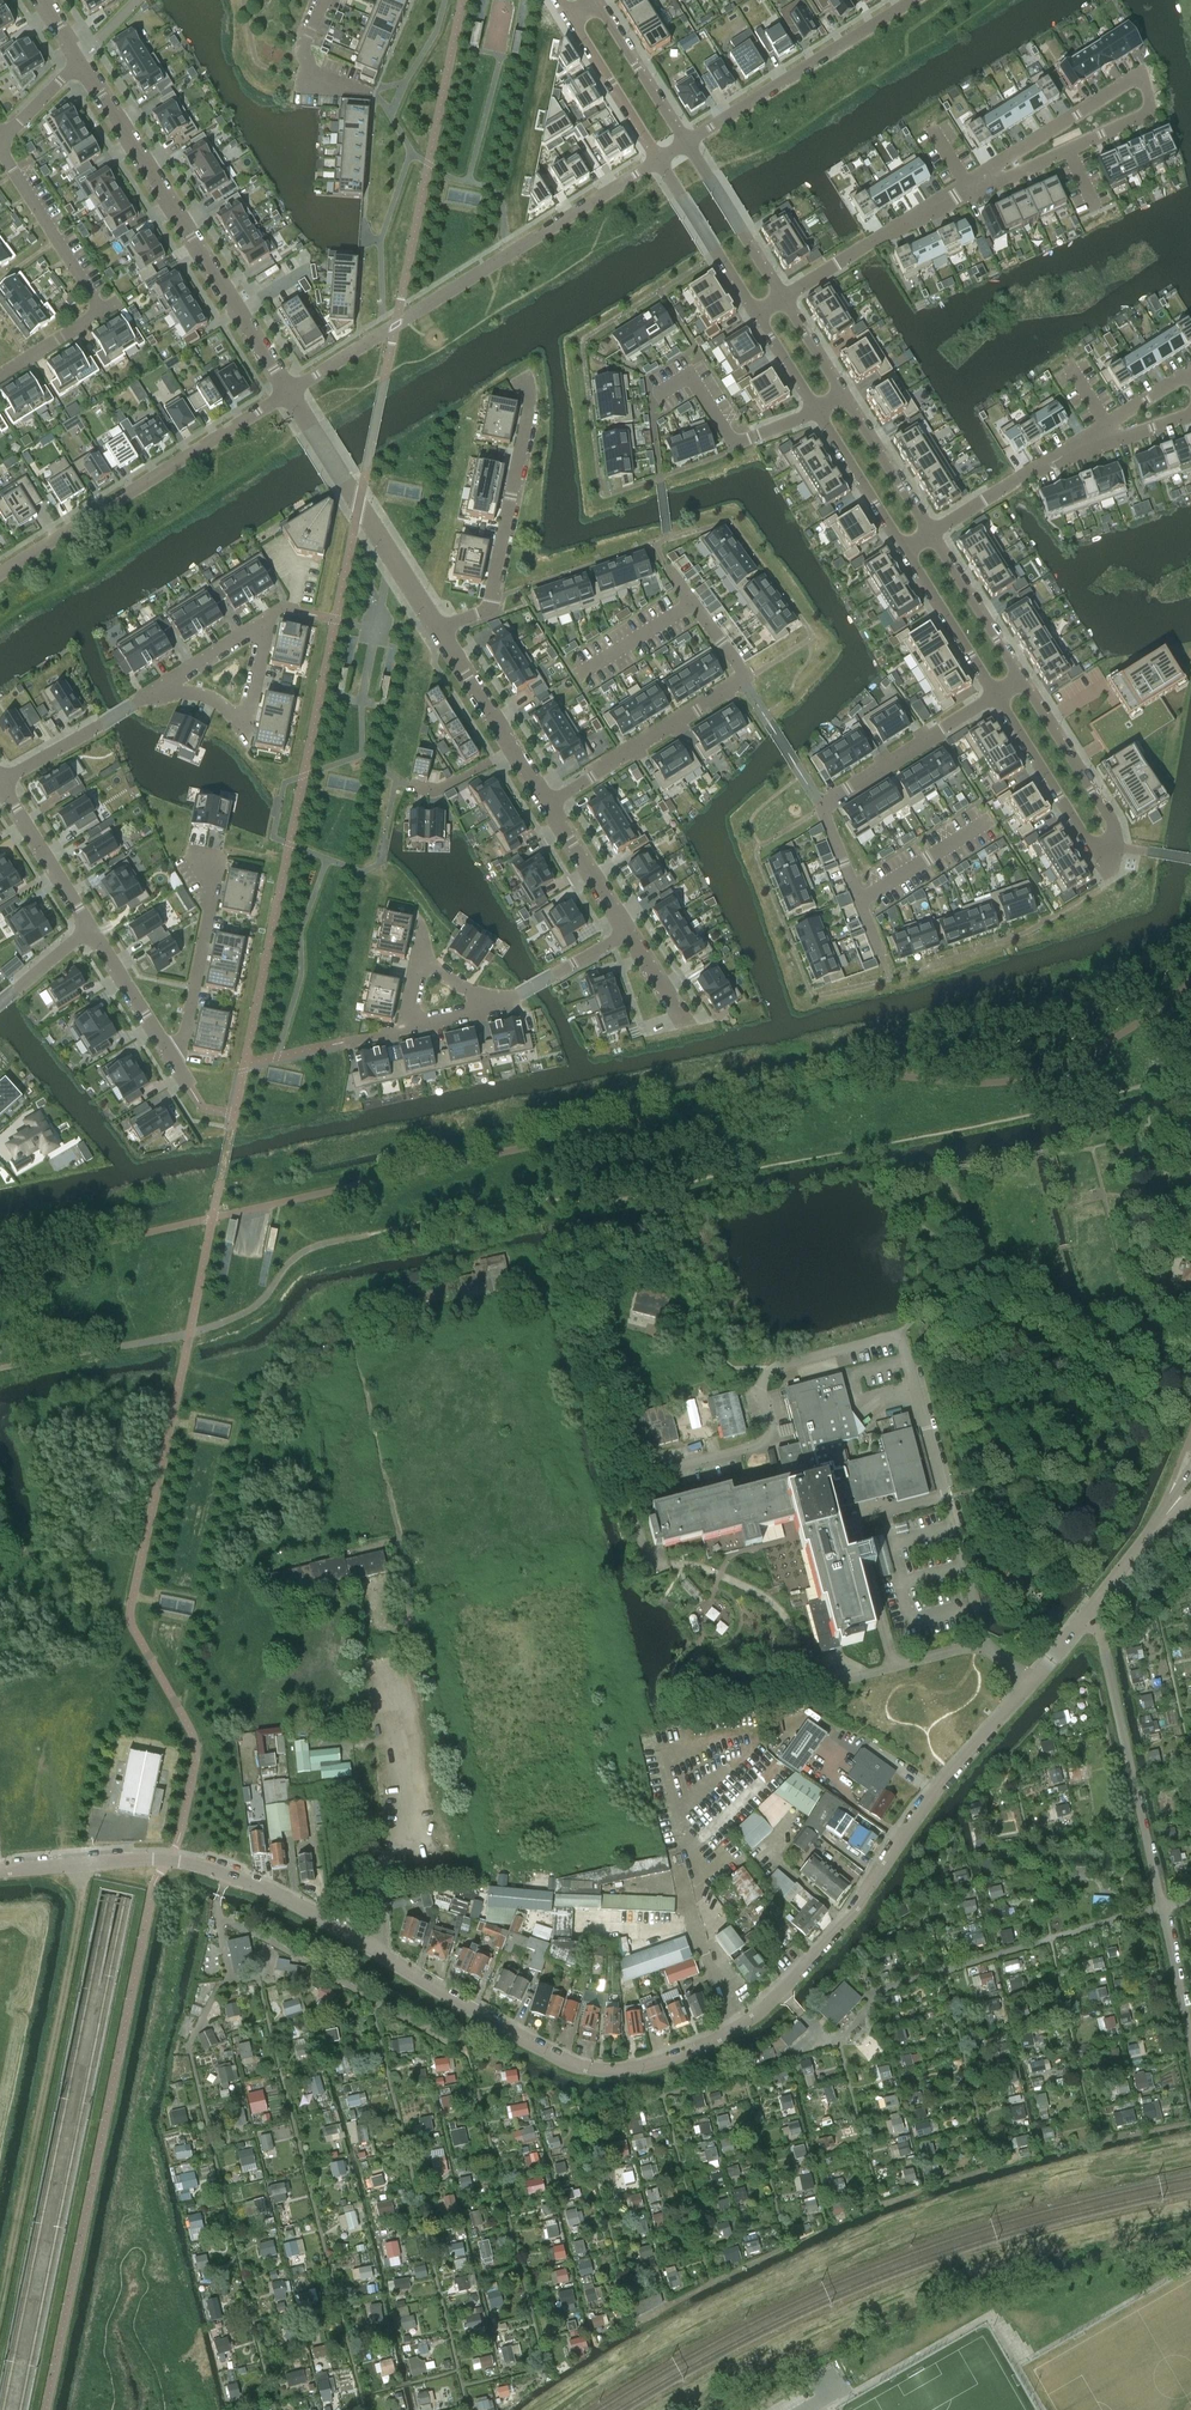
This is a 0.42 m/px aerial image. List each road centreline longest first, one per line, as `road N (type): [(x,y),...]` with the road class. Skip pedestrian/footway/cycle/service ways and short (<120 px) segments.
road 1 (residential): [(0,1873),(152,1860),(227,1876),(569,2065),(638,2068),(720,2040),(779,1993),(856,1908),(934,1790),(1082,1619)]
road 2 (track): [(85,1866),(0,2307)]
road 3 (unclassified): [(1190,2041),(1099,1635),(1082,1619)]
road 4 (residential): [(289,392),(658,160)]
road 5 (residential): [(289,392),(79,62)]
road 6 (residential): [(995,694),(1086,835),(1107,841),(1108,820),(1022,677)]
road 7 (residential): [(547,804),(743,681),(666,568)]
road 8 (residential): [(0,573),(289,392)]
road 9 (residential): [(858,901),(820,802),(995,694)]
road 10 (residential): [(0,151),(91,303),(82,325),(0,376)]
road 11 (residential): [(518,383),(527,398),(487,611),(437,632)]
road 12 (residential): [(684,143),(913,0)]
road 13 (residential): [(171,1056),(182,1043),(217,862),(193,857)]
road 14 (residential): [(982,181),(1151,111),(1142,73)]
road 15 (residential): [(267,622),(241,725),(211,698),(158,689)]
road 16 (residential): [(1142,73),(982,181)]
road 17 (residential): [(783,298),(684,143)]
road 18 (residential): [(658,160),(756,314)]
road 19 (residential): [(346,483),(437,632)]
road 20 (residential): [(905,549),(995,694)]
road 21 (residential): [(1022,677),(931,533)]
road 22 (residential): [(571,16),(658,160)]
road 23 (residential): [(0,785),(91,926)]
road 24 (residential): [(684,143),(595,1)]
road 25 (residential): [(982,181),(837,264)]
road 26 (residential): [(931,533),(843,392)]
road 27 (residential): [(817,410),(905,549)]
road 28 (residential): [(628,931),(488,1007)]
road 29 (residential): [(91,926),(171,1056)]
road 30 (residential): [(547,804),(628,931)]
road 31 (unclassified): [(1082,1619),(1175,1504)]
road 32 (residential): [(374,95),(301,64),(324,0)]
road 33 (residential): [(437,632),(510,747)]
road 34 (residential): [(759,434),(725,432),(687,376),(660,393)]
road 35 (residential): [(158,689),(267,622)]
road 36 (residential): [(986,501),(1094,438)]

